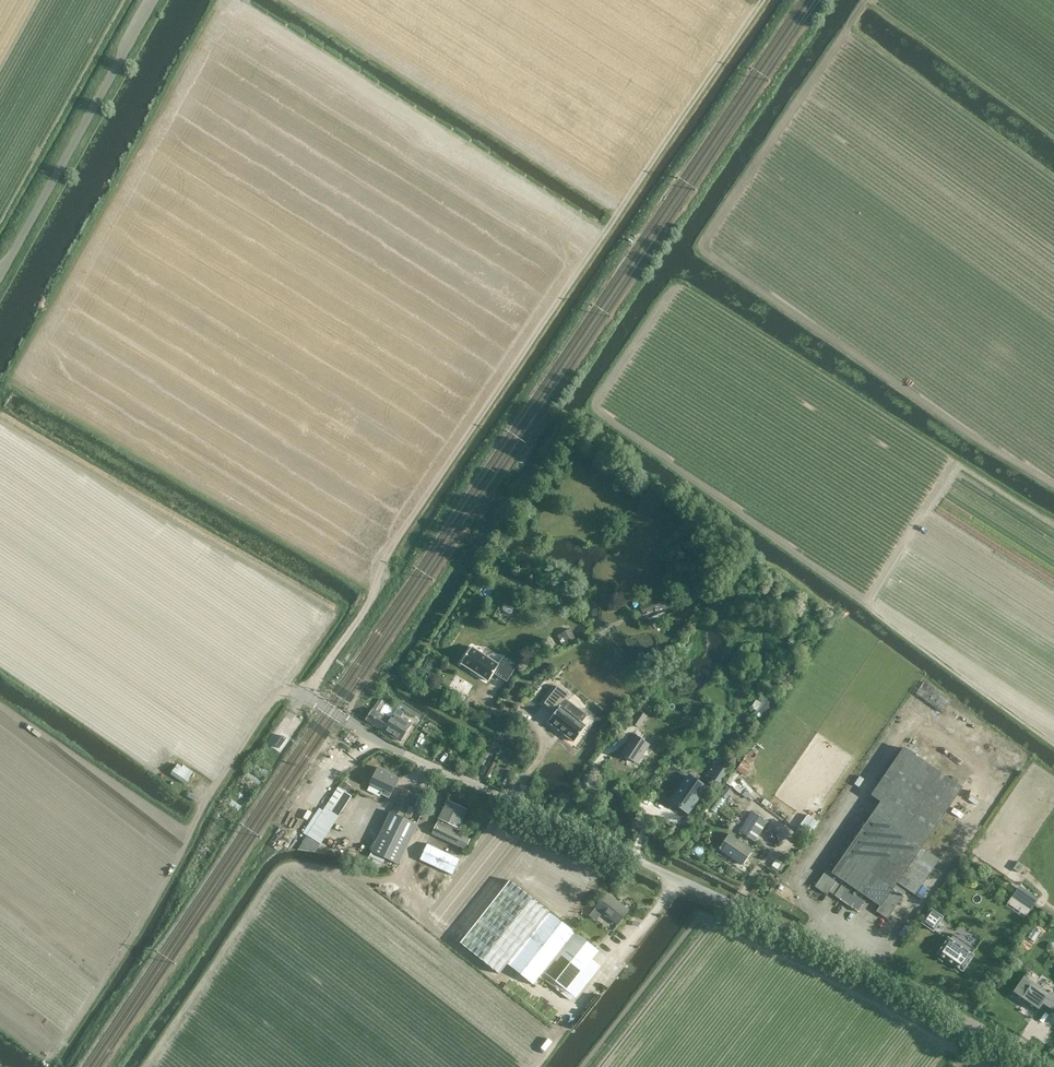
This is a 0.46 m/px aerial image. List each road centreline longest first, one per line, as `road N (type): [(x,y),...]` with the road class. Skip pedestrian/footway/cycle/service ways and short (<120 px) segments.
road 1 (unclassified): [(1045,1066),(851,960),(283,691)]
road 2 (track): [(761,0),(386,554),(360,617),(306,695)]
road 3 (track): [(1053,480),(702,245),(868,0)]
road 4 (track): [(76,1025),(181,856),(213,789),(283,691)]
road 5 (unclassified): [(0,275),(152,0)]

